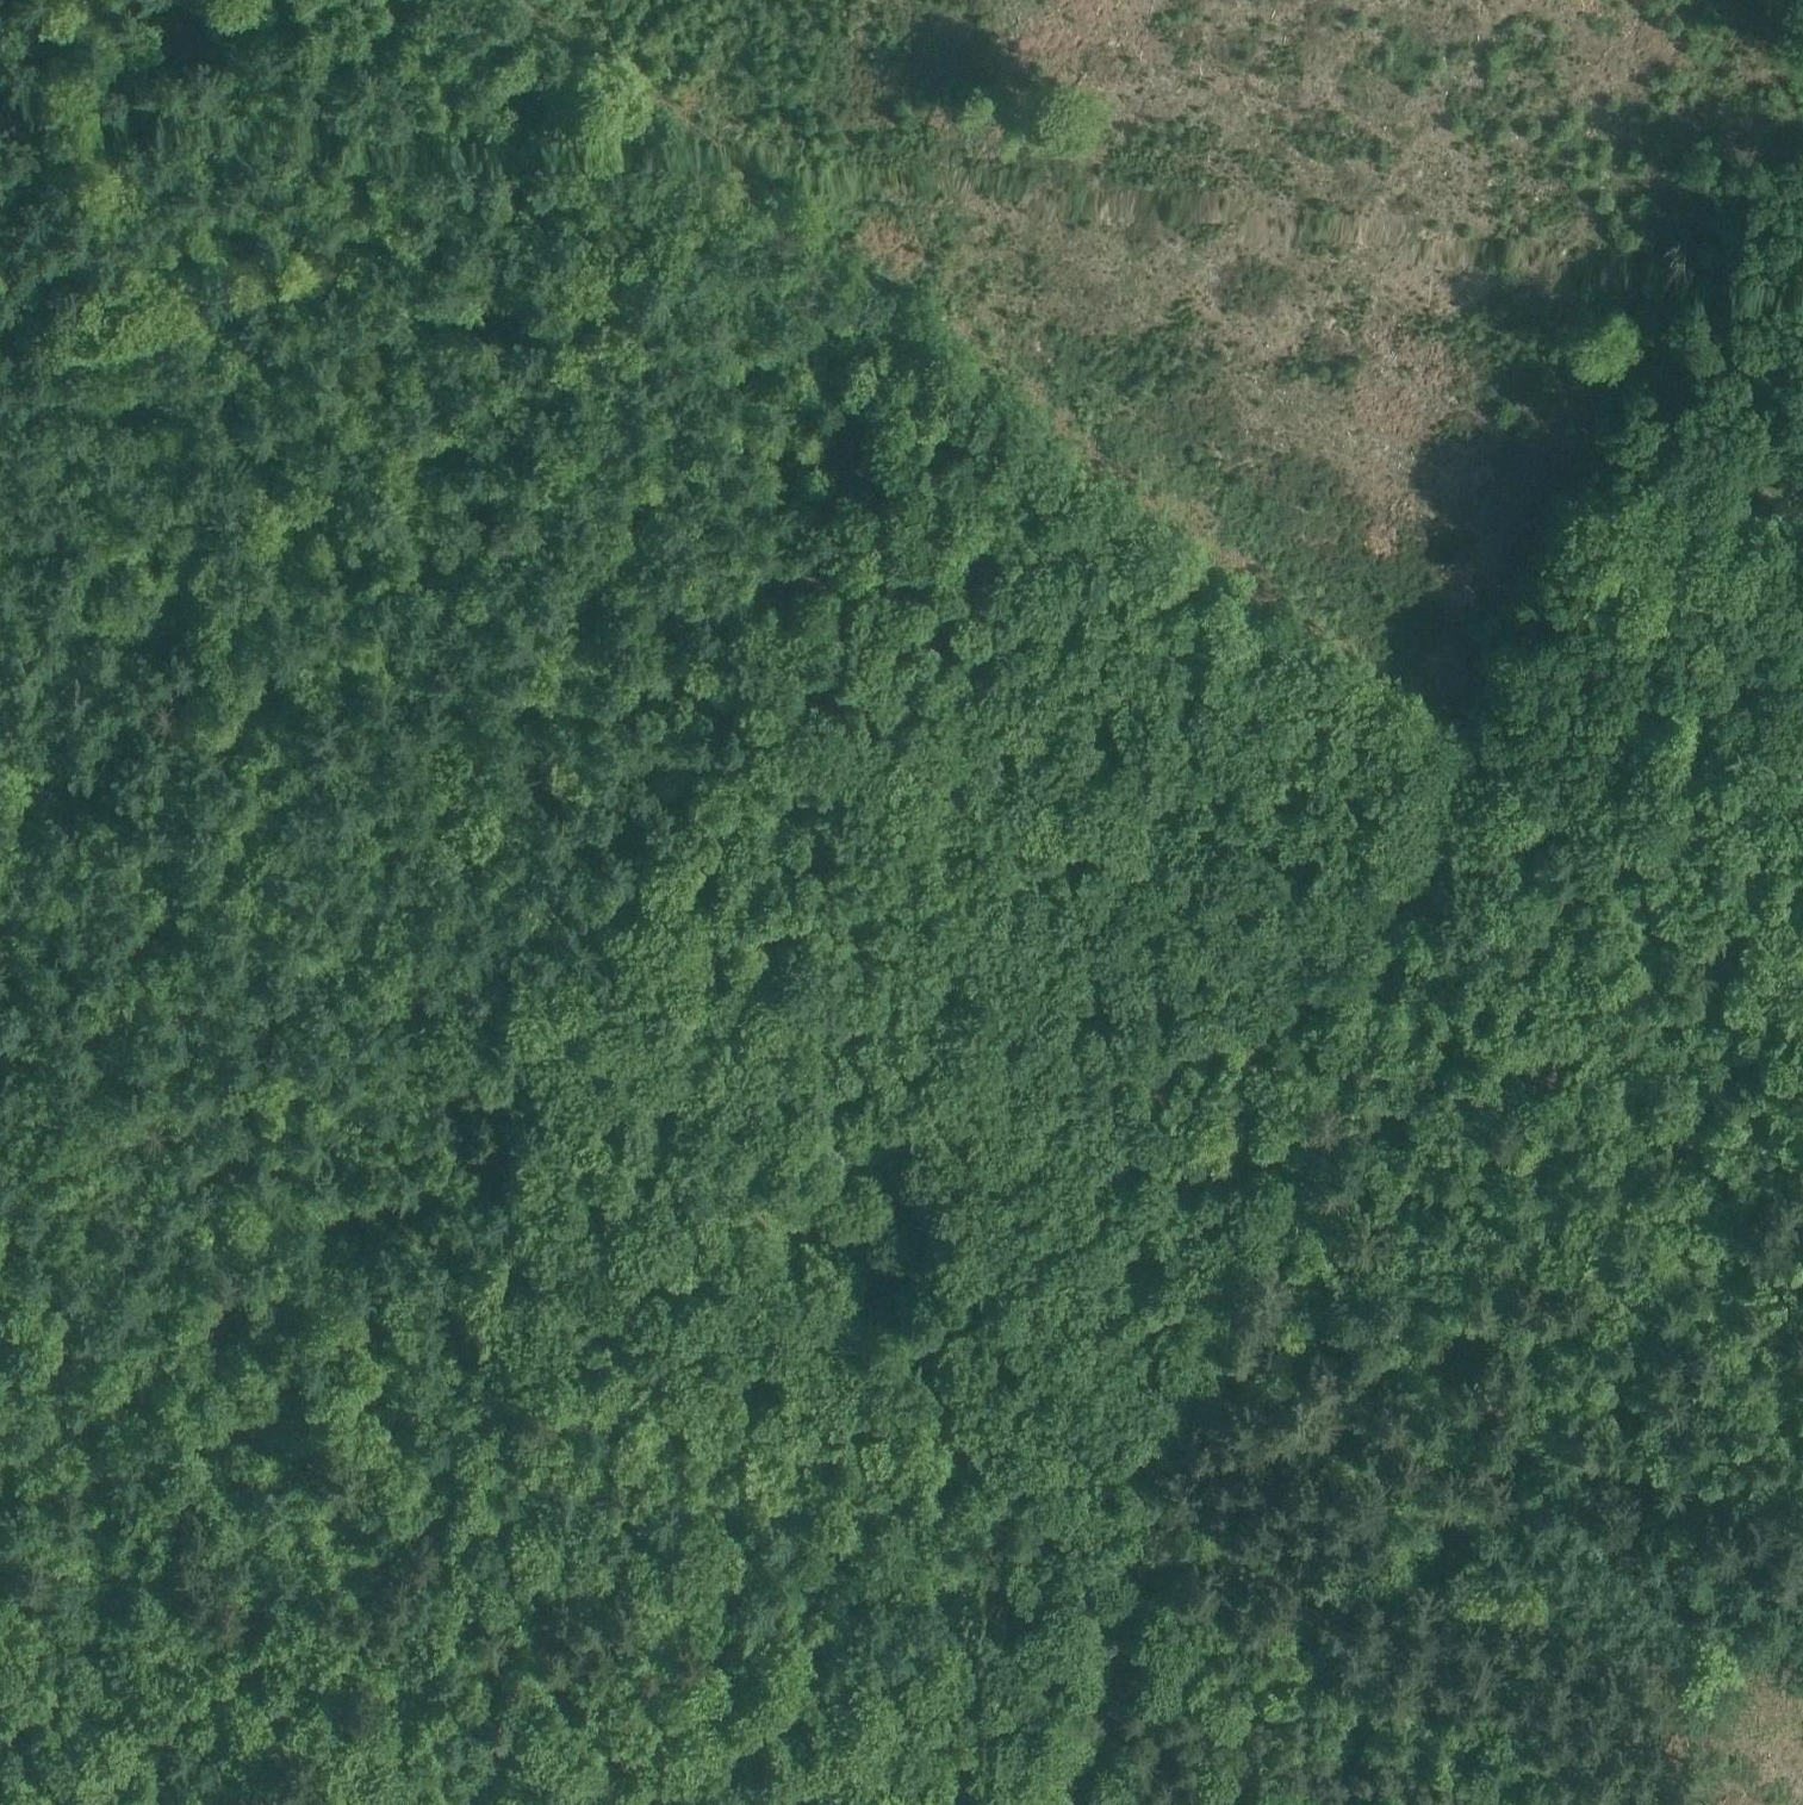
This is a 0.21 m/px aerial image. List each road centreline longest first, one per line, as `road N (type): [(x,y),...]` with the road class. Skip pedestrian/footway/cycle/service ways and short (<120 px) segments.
road 1 (track): [(0,1134),(1093,1585)]
road 2 (track): [(533,0),(1448,710)]
road 3 (track): [(1448,710),(1729,0)]
road 4 (track): [(1448,710),(1196,1345)]
road 5 (track): [(1196,1345),(1075,1406),(957,1529),(887,1629),(727,1804)]
road 6 (track): [(1093,1585),(1632,1804)]

